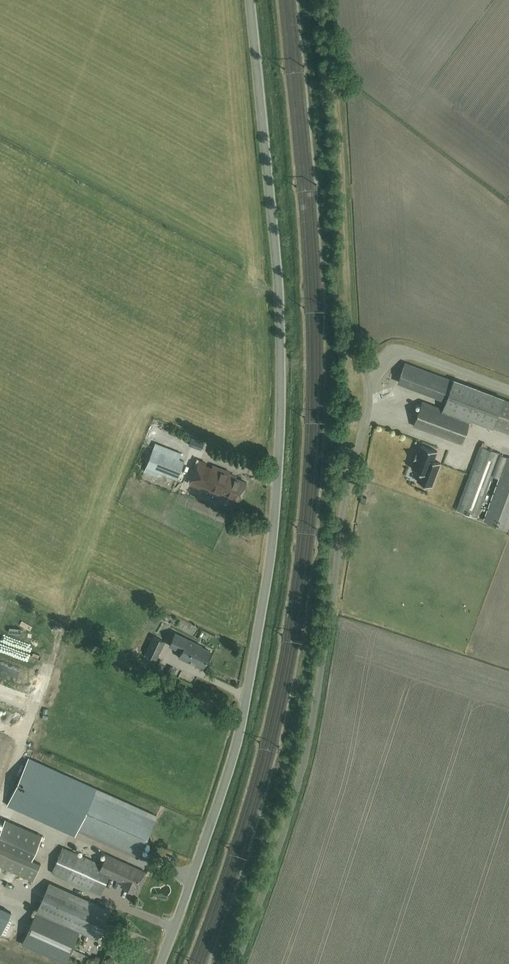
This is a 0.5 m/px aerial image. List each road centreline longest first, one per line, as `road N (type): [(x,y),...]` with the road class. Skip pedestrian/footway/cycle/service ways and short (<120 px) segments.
road 1 (unclassified): [(161,963),(239,734),(274,518),(281,331),(250,0)]
road 2 (unclassified): [(237,963),(310,742),(346,498),(370,405),(361,364)]
road 3 (track): [(361,364),(348,315),(326,0)]
road 4 (track): [(0,802),(59,631),(0,602)]
road 5 (track): [(174,929),(44,873),(55,835),(0,807)]

